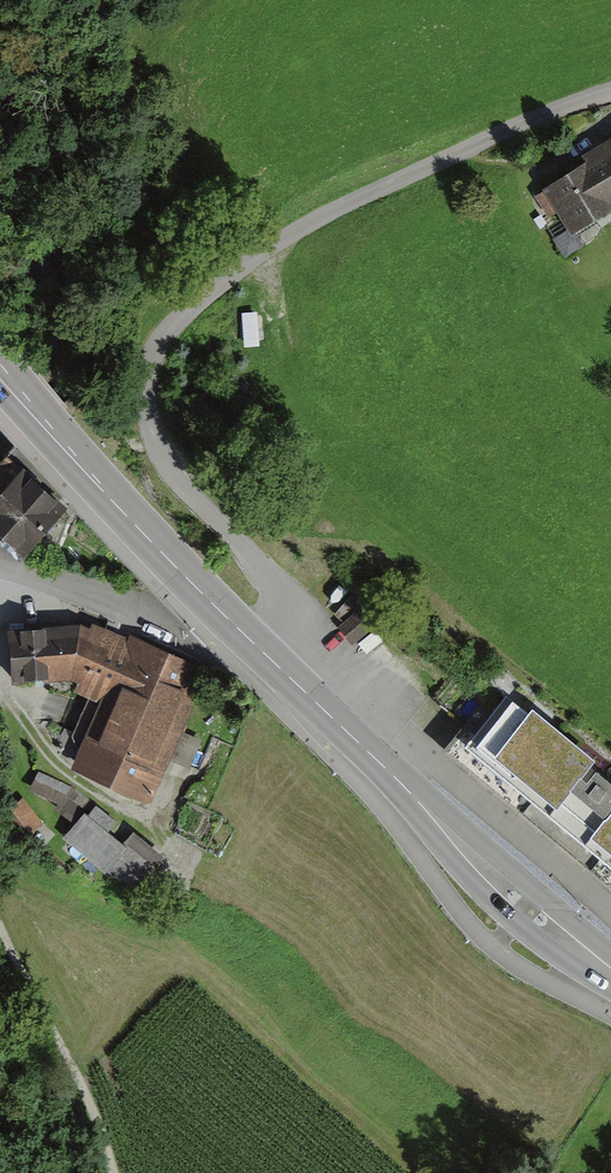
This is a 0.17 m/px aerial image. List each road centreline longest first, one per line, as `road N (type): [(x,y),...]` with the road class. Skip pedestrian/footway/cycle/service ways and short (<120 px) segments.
road 1 (unclassified): [(285,673),(302,657),(274,585),(170,472),(150,432),(145,392),(158,349),(203,297),(278,242),(610,86)]
road 2 (primary): [(610,969),(499,883),(285,673)]
road 3 (primary): [(285,673),(176,568),(0,372)]
road 4 (track): [(0,932),(96,1115),(112,1172)]
road 5 (residential): [(0,566),(160,615)]

